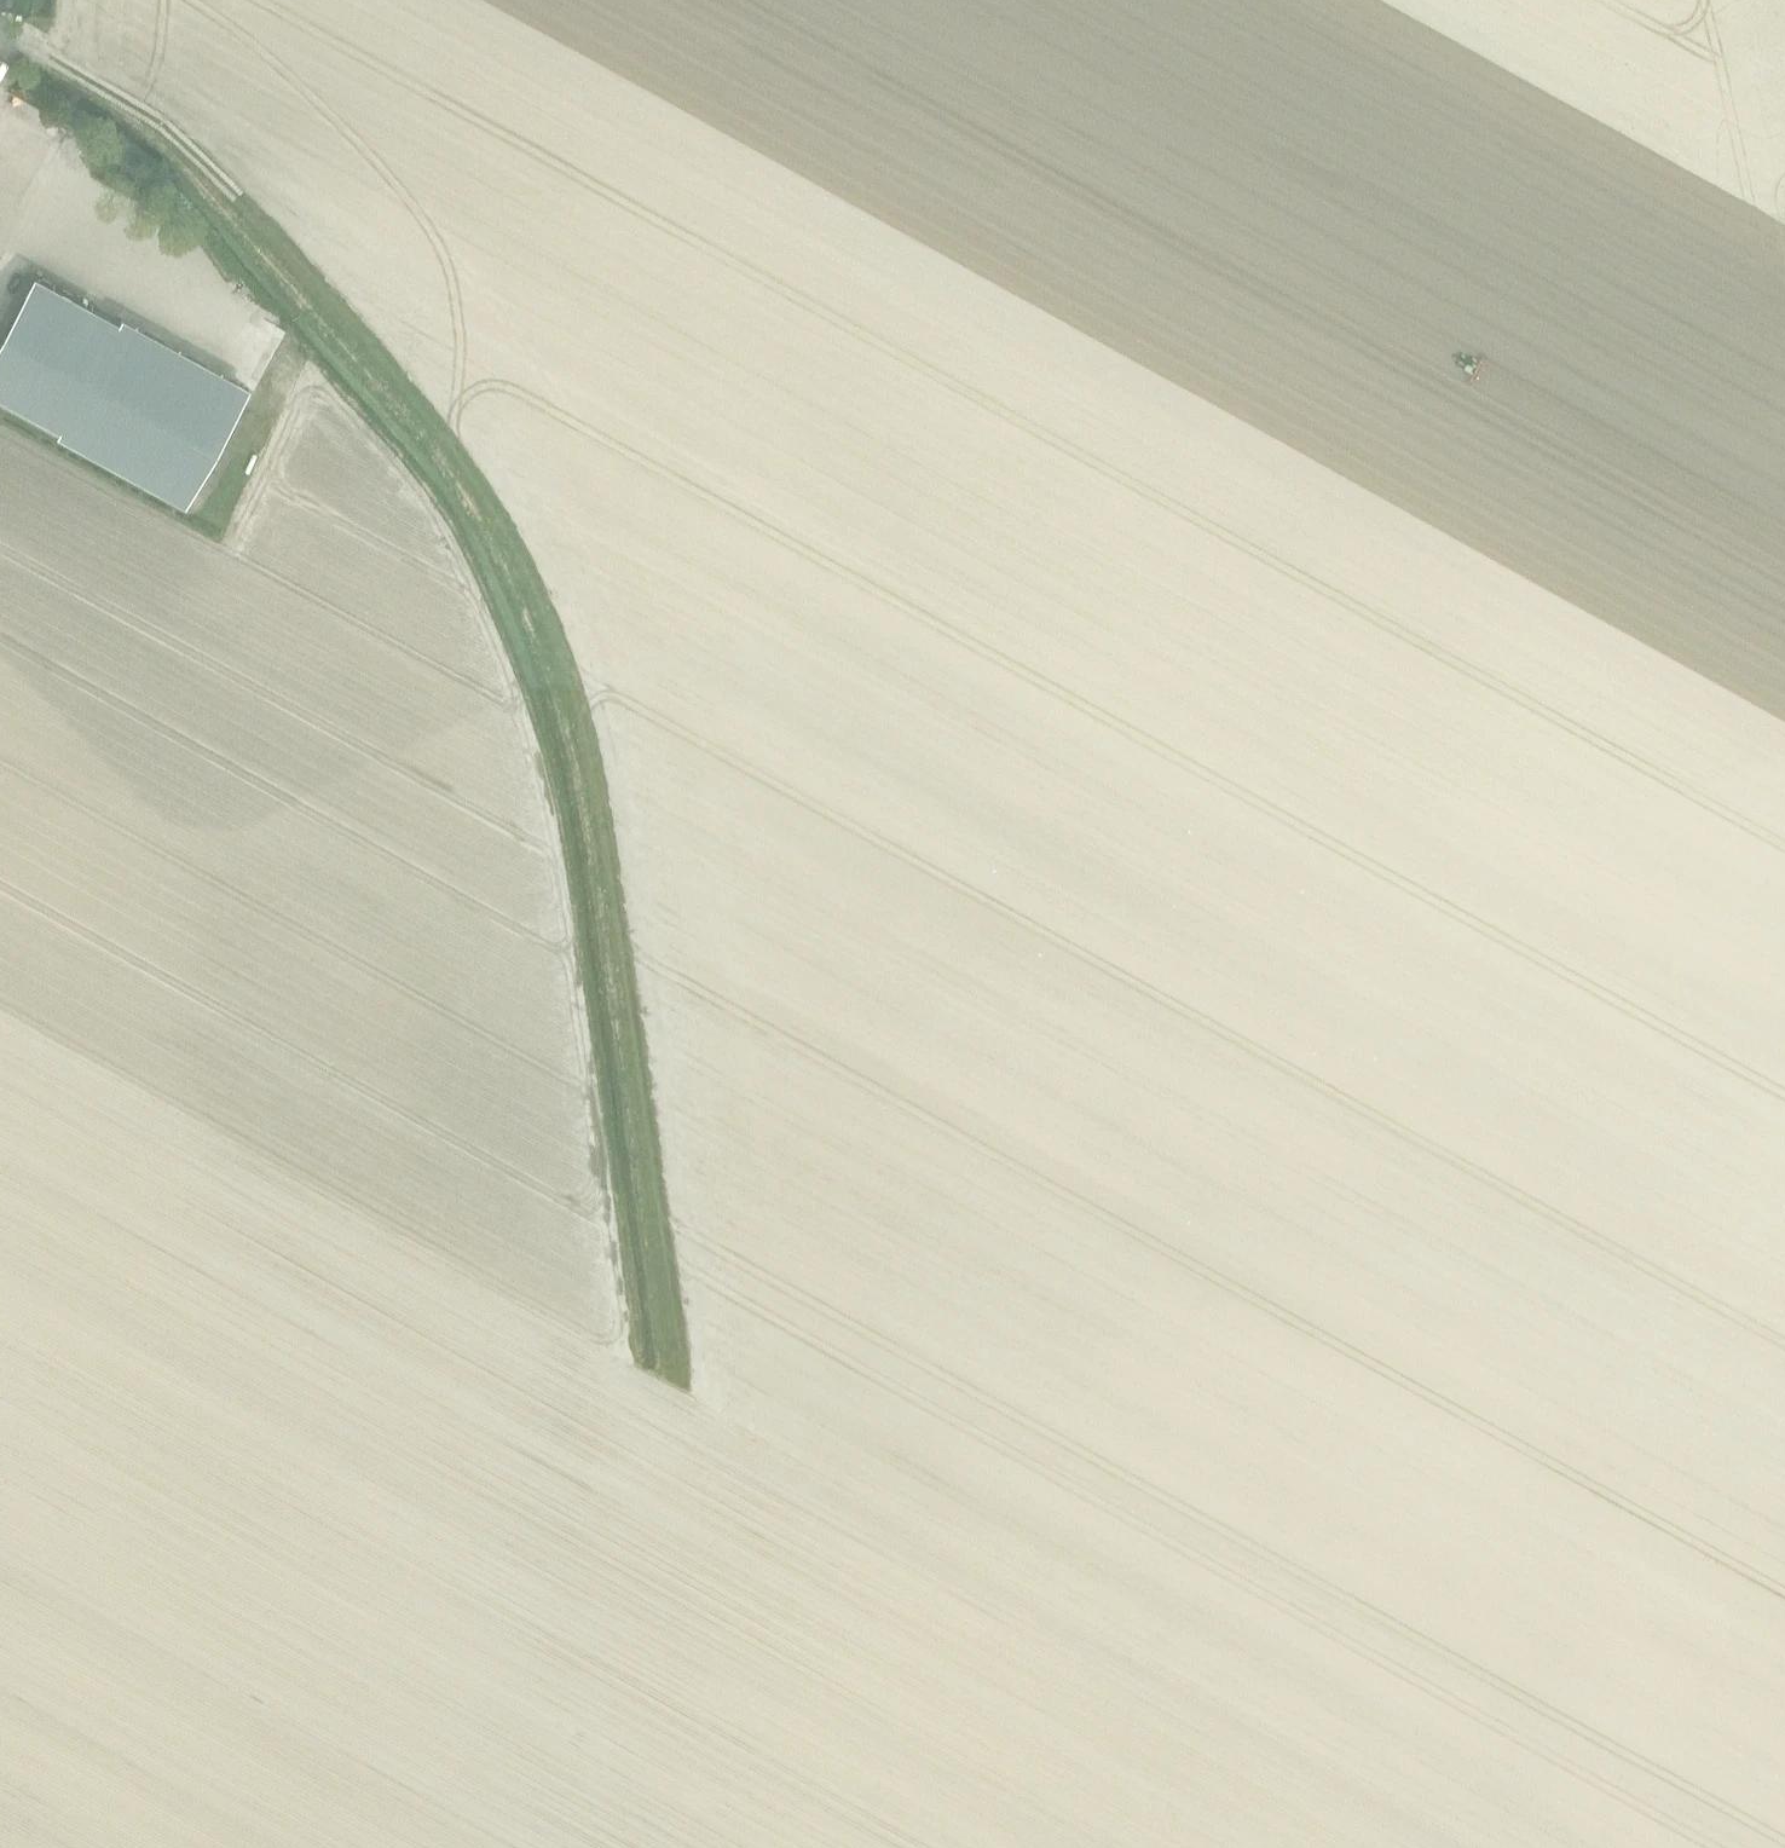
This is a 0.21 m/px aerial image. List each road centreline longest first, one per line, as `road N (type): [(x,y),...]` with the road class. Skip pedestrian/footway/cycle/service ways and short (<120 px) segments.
road 1 (track): [(676,1343),(638,1046),(581,733),(521,543),(179,136),(48,55)]

